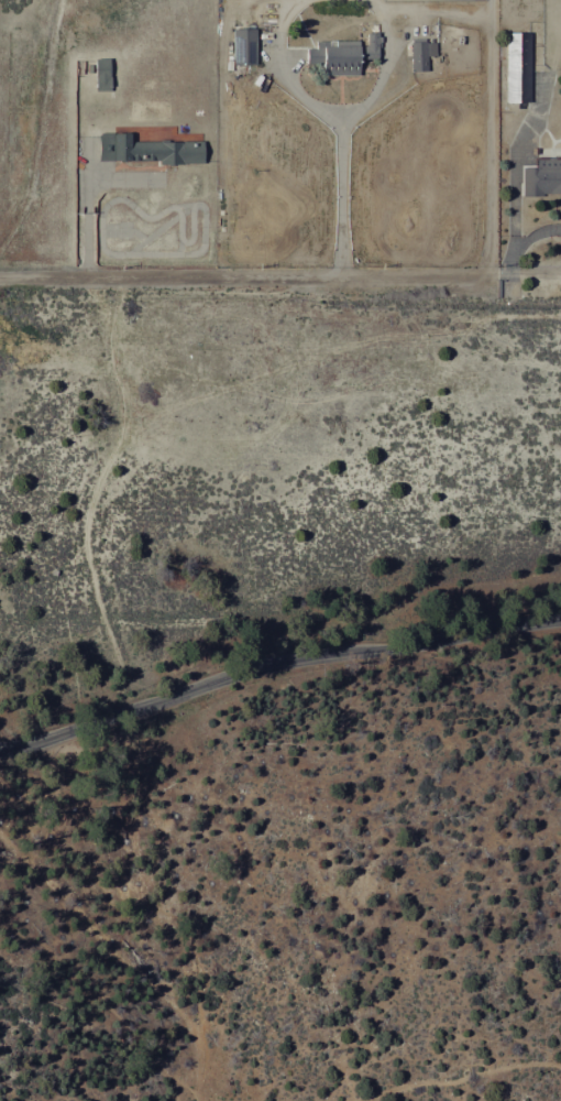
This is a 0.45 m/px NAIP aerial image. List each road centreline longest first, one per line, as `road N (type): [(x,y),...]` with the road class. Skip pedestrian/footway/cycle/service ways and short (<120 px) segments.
road 1 (tertiary): [(560,618),(382,652),(296,657),(47,742),(0,749)]
road 2 (residential): [(497,279),(0,277)]
road 3 (track): [(221,1100),(191,1066),(152,974),(33,901),(4,854),(2,750)]

